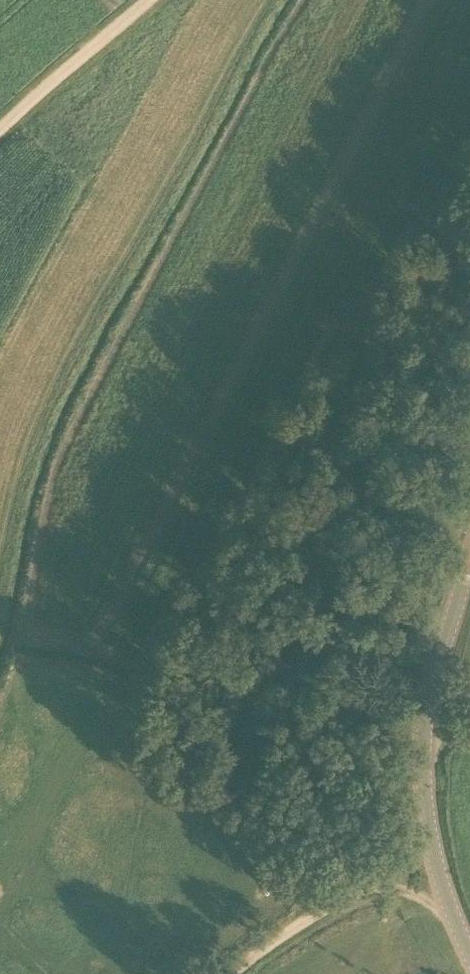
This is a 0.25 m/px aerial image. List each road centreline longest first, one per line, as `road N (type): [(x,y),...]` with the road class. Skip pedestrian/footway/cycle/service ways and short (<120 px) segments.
road 1 (tertiary): [(469,956),(439,883),(423,773),(430,717)]
road 2 (track): [(231,973),(258,942),(335,904),(439,883)]
road 3 (track): [(138,0),(0,128)]
road 4 (tertiary): [(430,717),(469,559)]

